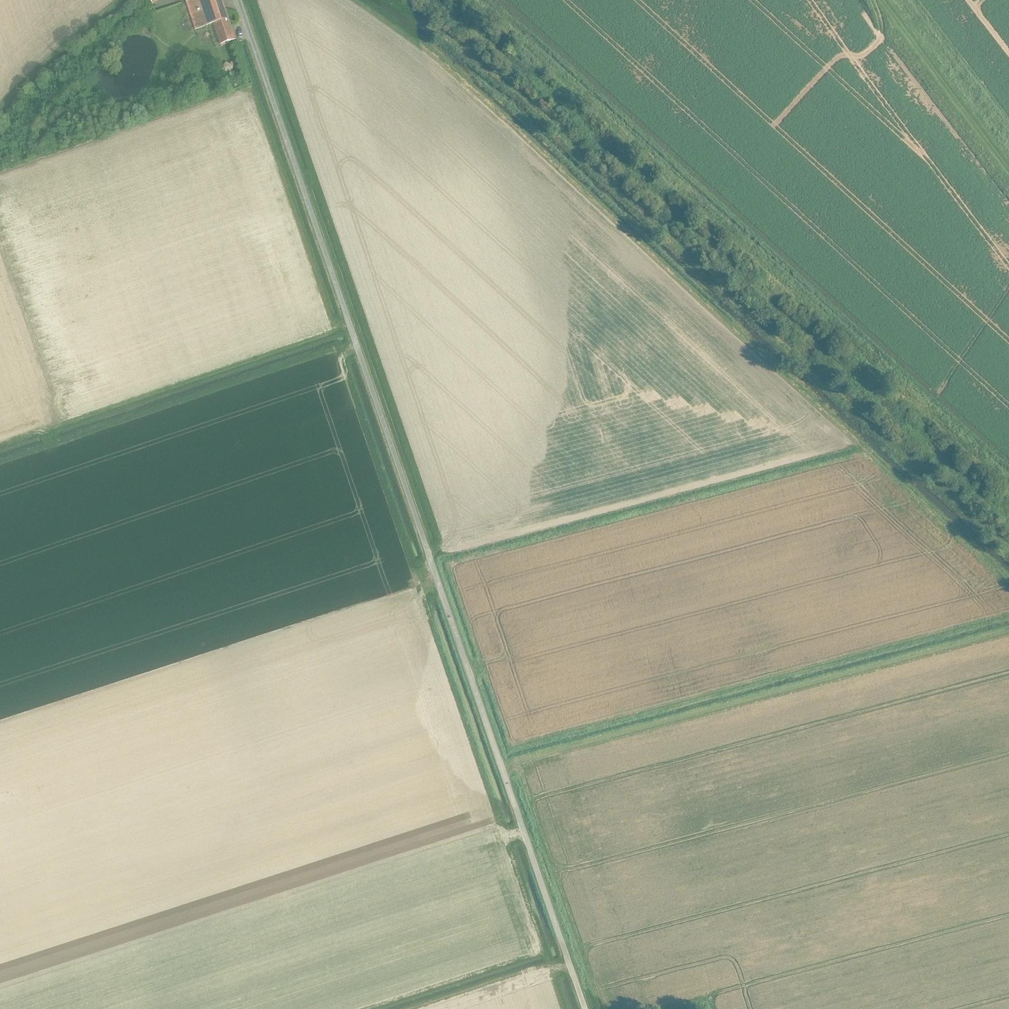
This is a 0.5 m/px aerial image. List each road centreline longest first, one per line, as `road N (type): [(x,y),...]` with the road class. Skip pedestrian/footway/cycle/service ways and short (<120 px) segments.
road 1 (unclassified): [(586,1008),(238,0)]
road 2 (track): [(1008,518),(521,68),(434,0)]
road 3 (track): [(1008,168),(882,0)]

